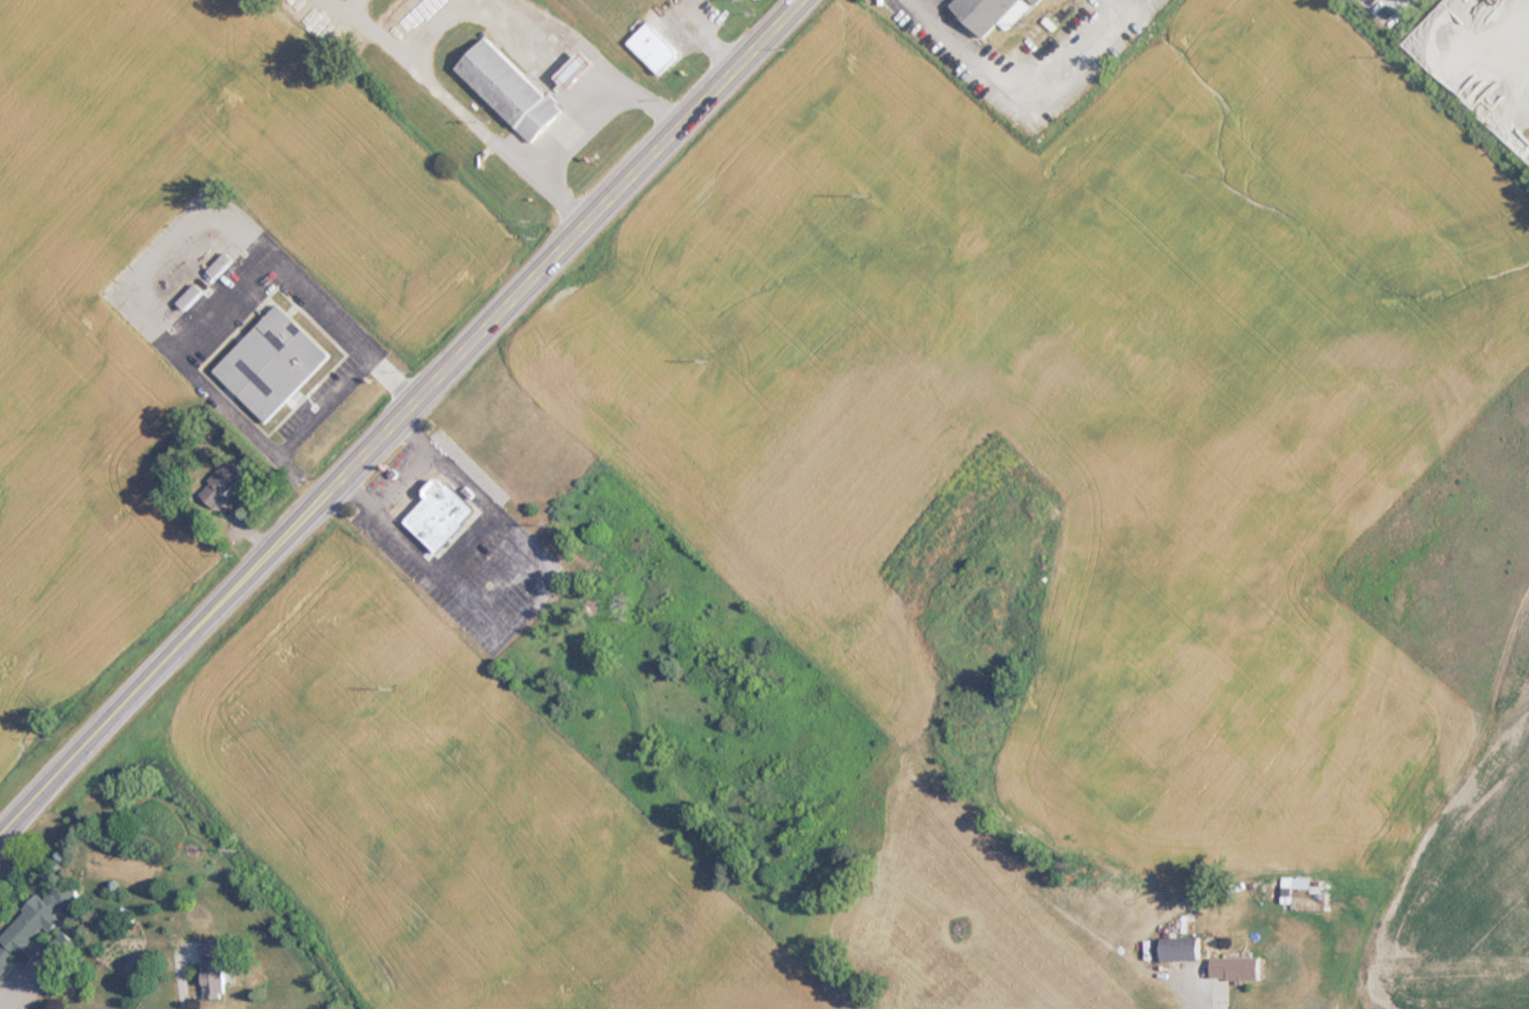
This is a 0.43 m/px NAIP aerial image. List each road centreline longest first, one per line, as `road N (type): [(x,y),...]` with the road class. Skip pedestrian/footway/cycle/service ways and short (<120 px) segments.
road 1 (primary): [(0,835),(800,0)]

